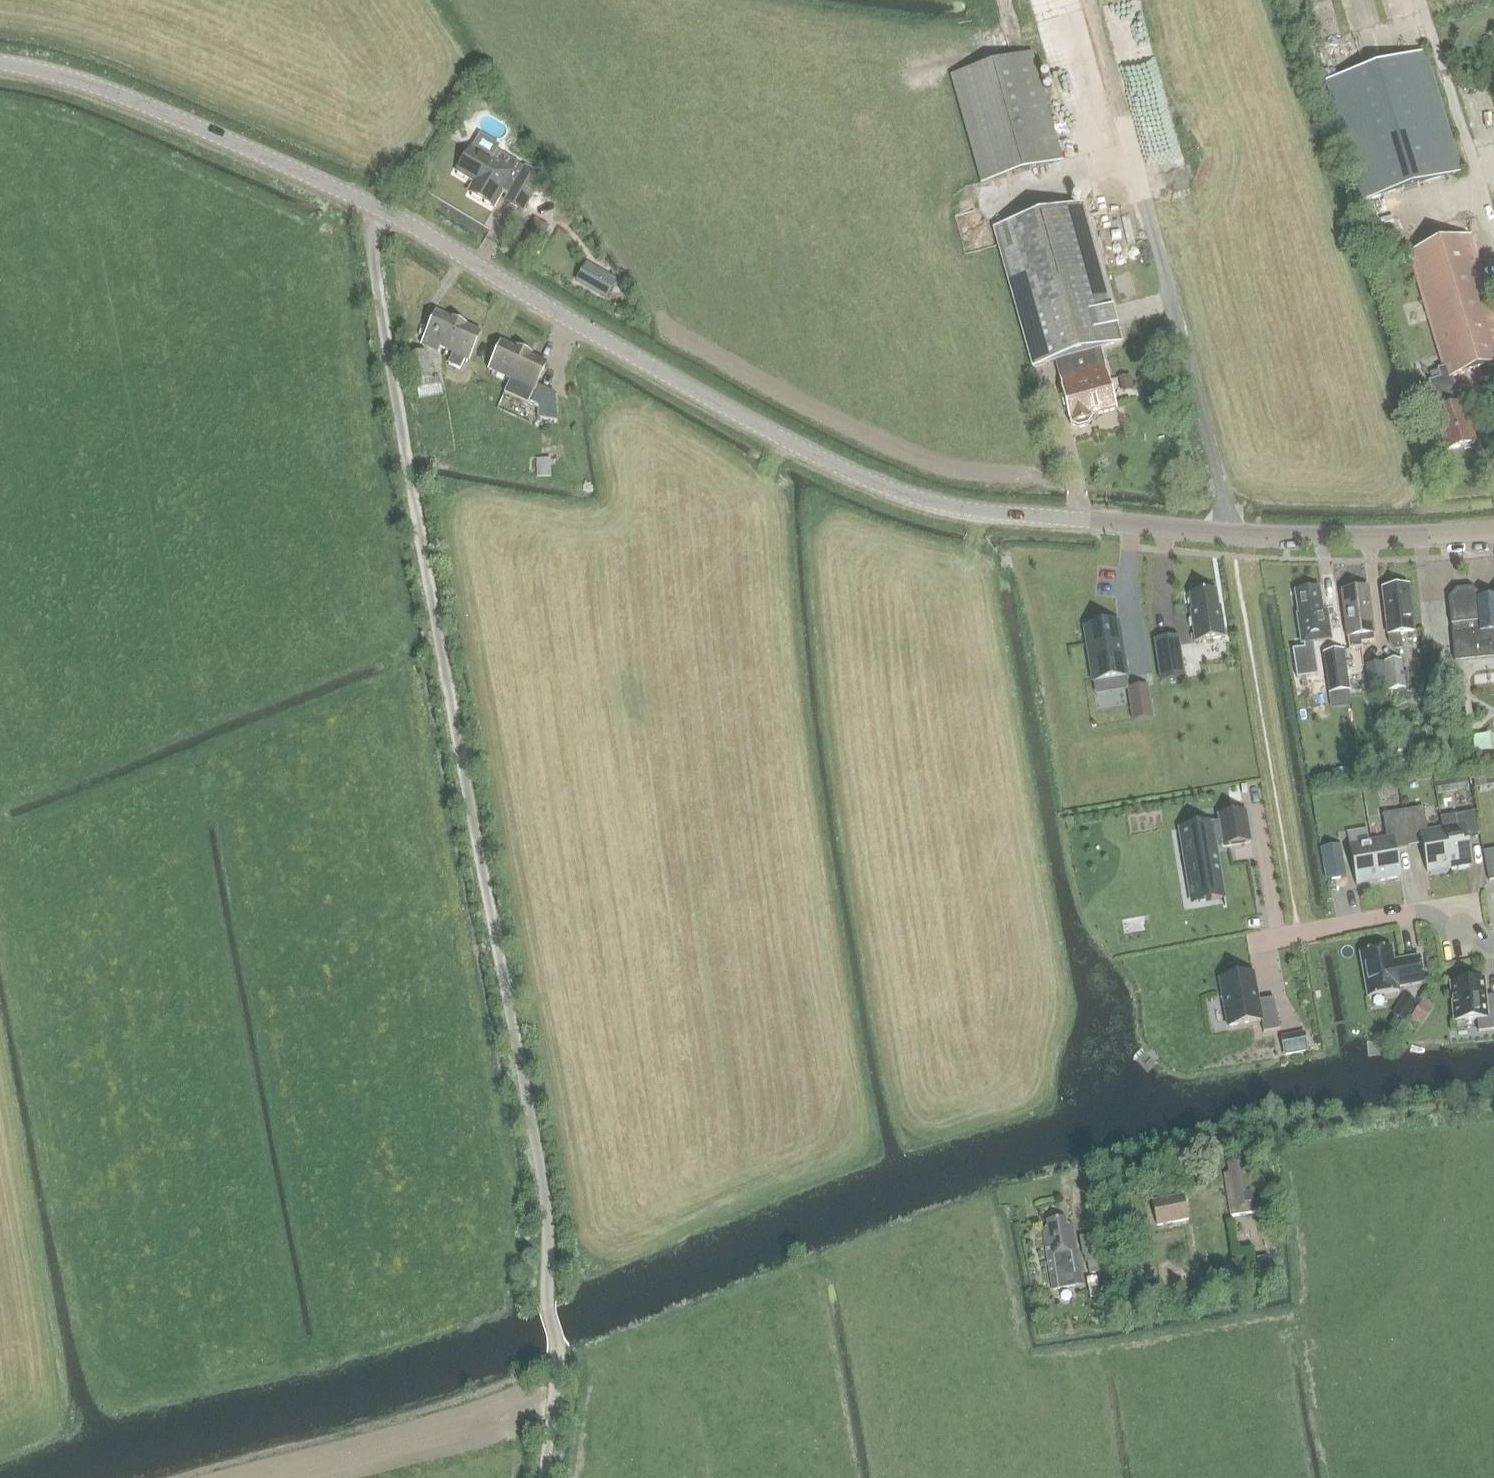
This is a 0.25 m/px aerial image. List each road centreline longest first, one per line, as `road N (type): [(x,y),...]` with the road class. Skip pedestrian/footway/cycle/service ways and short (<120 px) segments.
road 1 (unclassified): [(546,1477),(561,1363),(545,1298),(540,1178),(372,256),(374,207)]
road 2 (secondary): [(374,207),(759,426),(876,484),(968,509),(1108,522)]
road 3 (track): [(1085,1179),(1261,1137),(1493,1108)]
road 4 (secondary): [(0,67),(82,83),(374,207)]
road 5 (secondary): [(1493,530),(1286,538),(1108,522)]
road 6 (residential): [(1260,942),(1427,913),(1493,942)]

